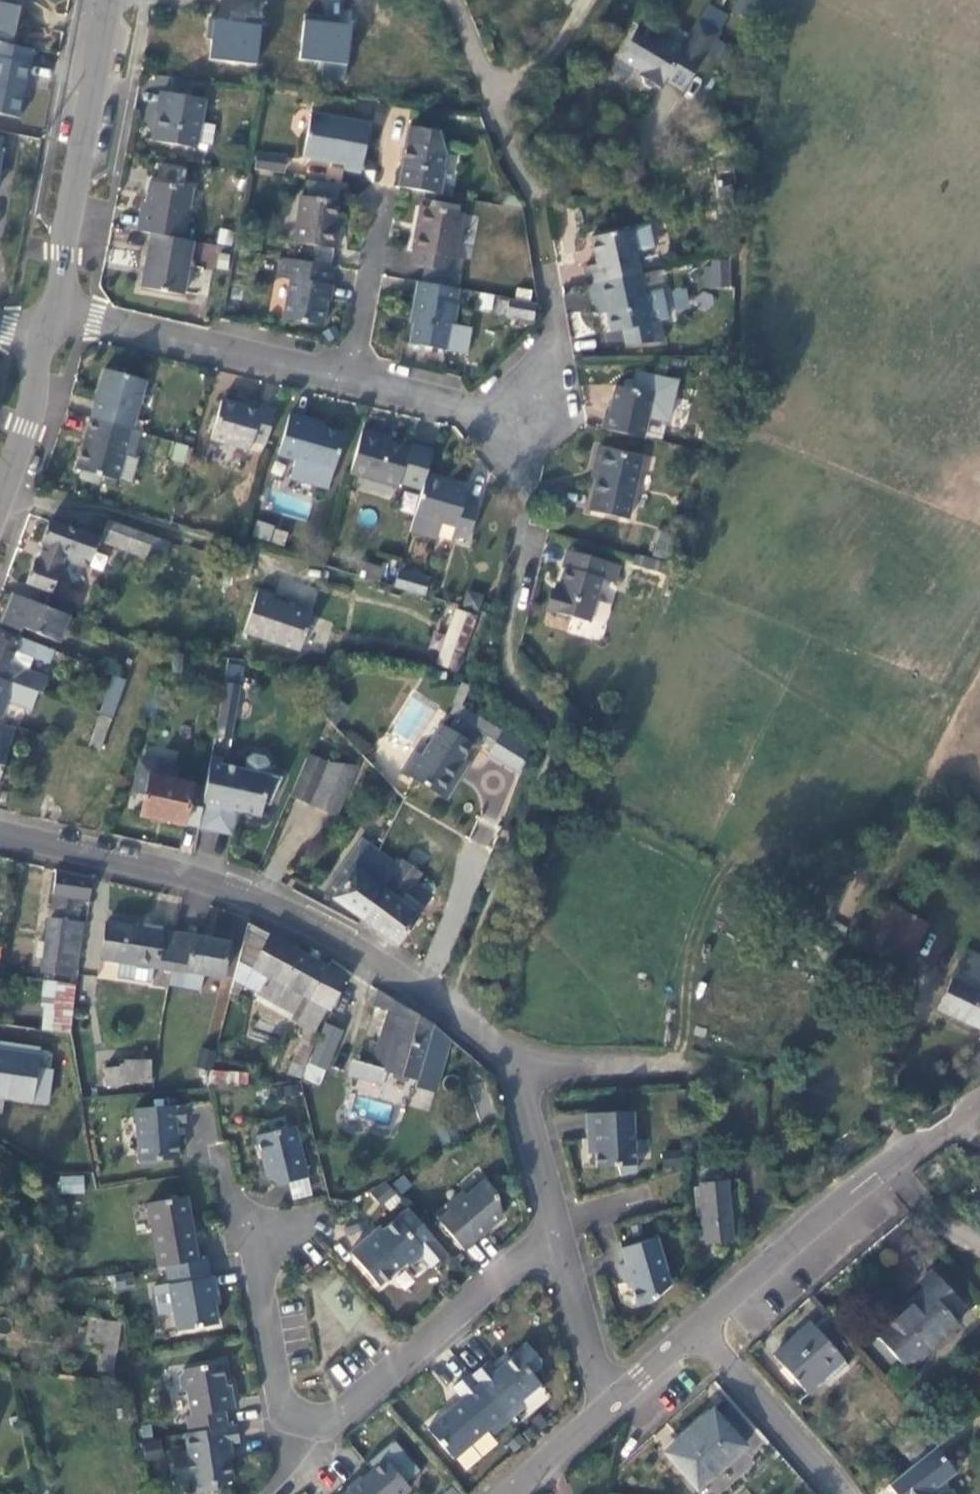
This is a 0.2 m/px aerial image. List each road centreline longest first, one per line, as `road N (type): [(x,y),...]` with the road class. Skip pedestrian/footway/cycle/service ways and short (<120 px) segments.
road 1 (residential): [(0,831),(229,886),(321,925),(443,998),(507,1067)]
road 2 (residential): [(979,1101),(869,1182),(694,1331)]
road 3 (residential): [(507,1067),(619,1060),(739,1078),(756,1205)]
road 4 (residential): [(557,1226),(332,1420),(301,1422)]
road 5 (secondary): [(55,303),(108,0)]
road 6 (residential): [(55,303),(349,375)]
road 7 (residential): [(694,1331),(841,1493)]
road 8 (residential): [(349,375),(532,448)]
road 9 (residential): [(301,1422),(283,1406),(244,1245)]
road 10 (residential): [(349,375),(389,190)]
road 11 (residential): [(557,1226),(596,1375),(613,1402)]
road 12 (residential): [(442,0),(459,22),(520,165)]
road 13 (residential): [(532,448),(550,273)]
road 14 (secondary): [(0,506),(43,341)]
road 15 (residential): [(507,1067),(557,1226)]
road 16 (residential): [(613,1402),(507,1493)]

